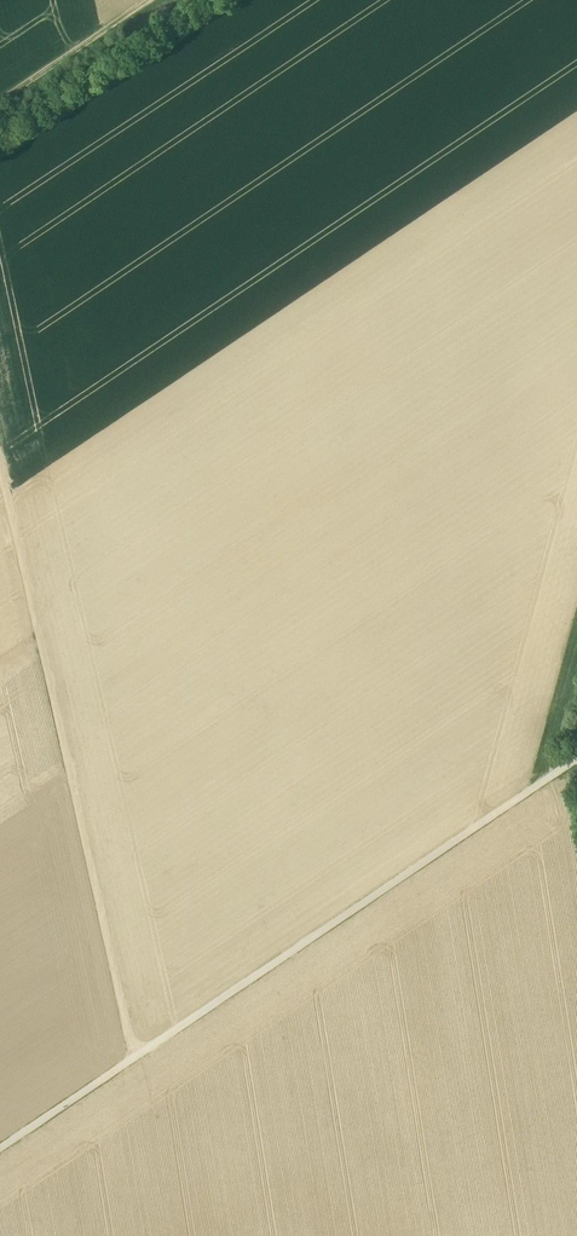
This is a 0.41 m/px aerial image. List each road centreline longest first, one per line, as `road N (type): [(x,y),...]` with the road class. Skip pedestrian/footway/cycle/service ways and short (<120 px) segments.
road 1 (track): [(0,1149),(576,753)]
road 2 (track): [(134,1059),(0,458)]
road 3 (track): [(151,0),(0,101)]

